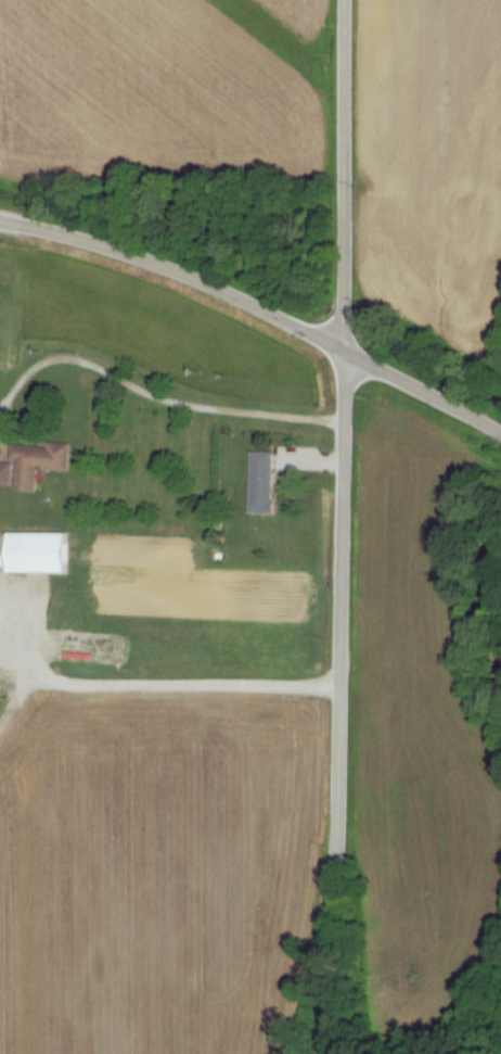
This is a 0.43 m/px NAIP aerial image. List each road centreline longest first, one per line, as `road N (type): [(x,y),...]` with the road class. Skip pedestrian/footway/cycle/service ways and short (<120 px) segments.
road 1 (residential): [(345,351),(331,1053)]
road 2 (residential): [(0,221),(195,279),(500,430)]
road 3 (tertiary): [(345,0),(345,351)]

